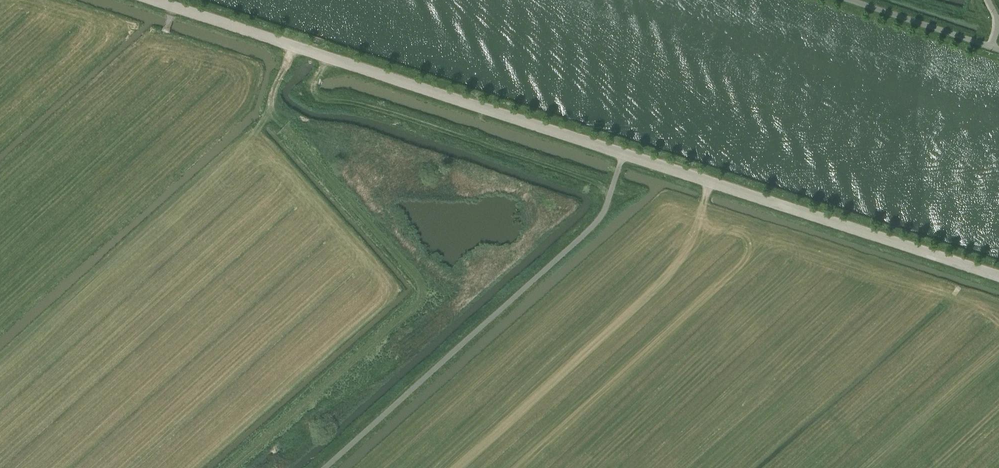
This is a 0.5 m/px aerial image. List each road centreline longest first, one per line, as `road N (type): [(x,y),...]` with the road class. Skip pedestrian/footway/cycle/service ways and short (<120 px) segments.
road 1 (unclassified): [(998,274),(153,0)]
road 2 (track): [(235,467),(429,295),(274,115),(273,86),(293,46)]

